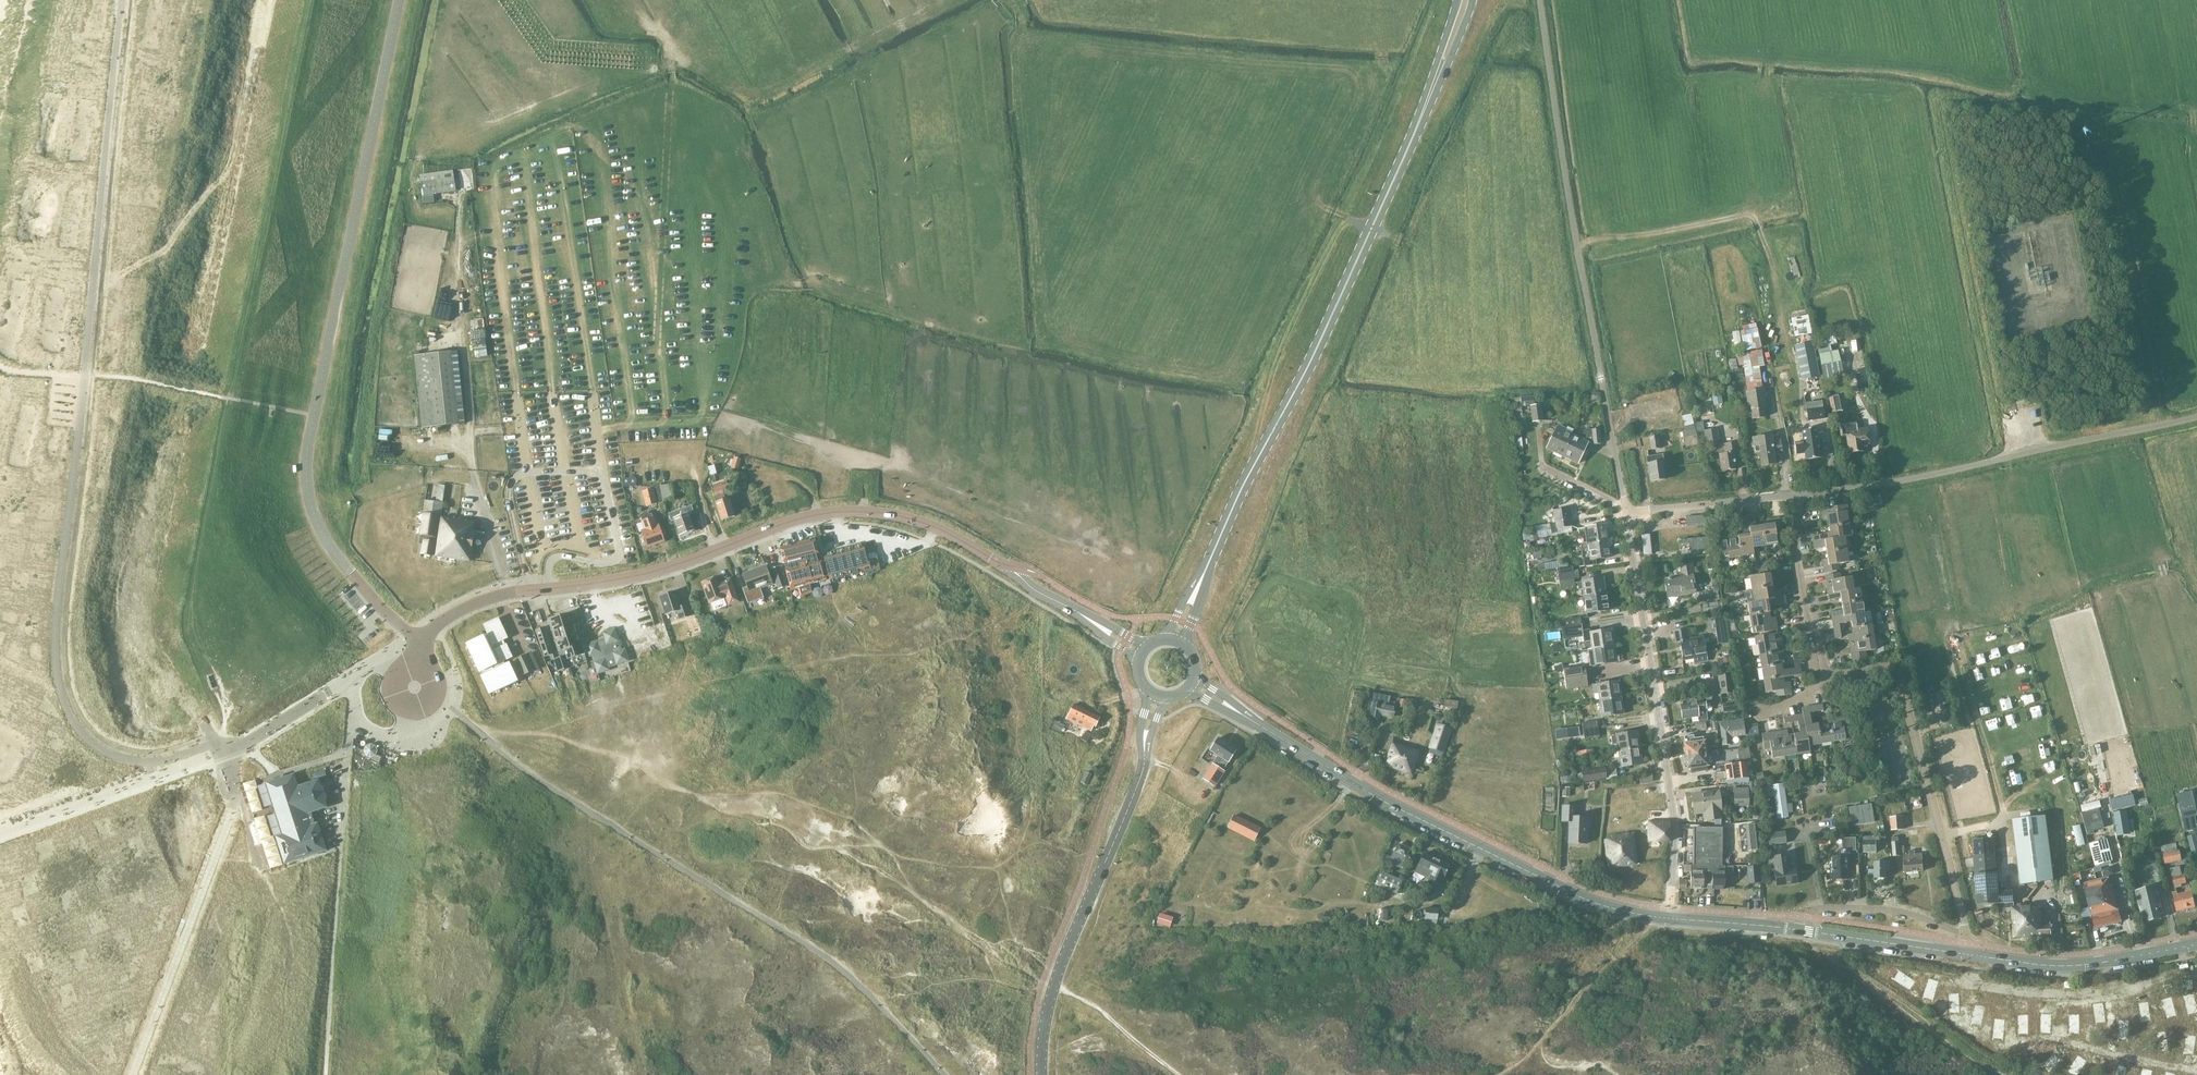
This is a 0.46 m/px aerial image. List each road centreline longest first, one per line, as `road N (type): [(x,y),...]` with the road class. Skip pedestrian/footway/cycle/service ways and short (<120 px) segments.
road 1 (unclassified): [(1080,615),(941,530),(847,512),(794,521),(643,574),(489,598),(421,641)]
road 2 (tertiary): [(1203,573),(1427,100)]
road 3 (tertiary): [(1669,919),(1583,898),(1378,799),(1239,714)]
road 4 (residential): [(1670,899),(1675,821),(1624,514)]
road 5 (unclassified): [(1600,379),(1539,0)]
road 6 (tertiary): [(1040,1074),(1053,987),(1140,779),(1144,751)]
road 7 (residential): [(1963,922),(1898,673),(1889,667),(1826,677)]
road 8 (unclassified): [(1892,482),(2196,416)]
road 9 (track): [(2001,1074),(1807,939)]
road 10 (tertiary): [(2196,944),(2067,966),(1964,954)]
road 11 (residential): [(1826,677),(1805,617),(1795,494)]
road 12 (unclassified): [(1803,931),(1814,909),(1845,908),(1899,912),(1965,935)]
road 13 (residential): [(1624,514),(1795,494)]
road 14 (tertiary): [(1964,954),(1803,931)]
road 15 (residential): [(1624,514),(1600,379)]
road 16 (tertiary): [(1803,931),(1669,919)]

